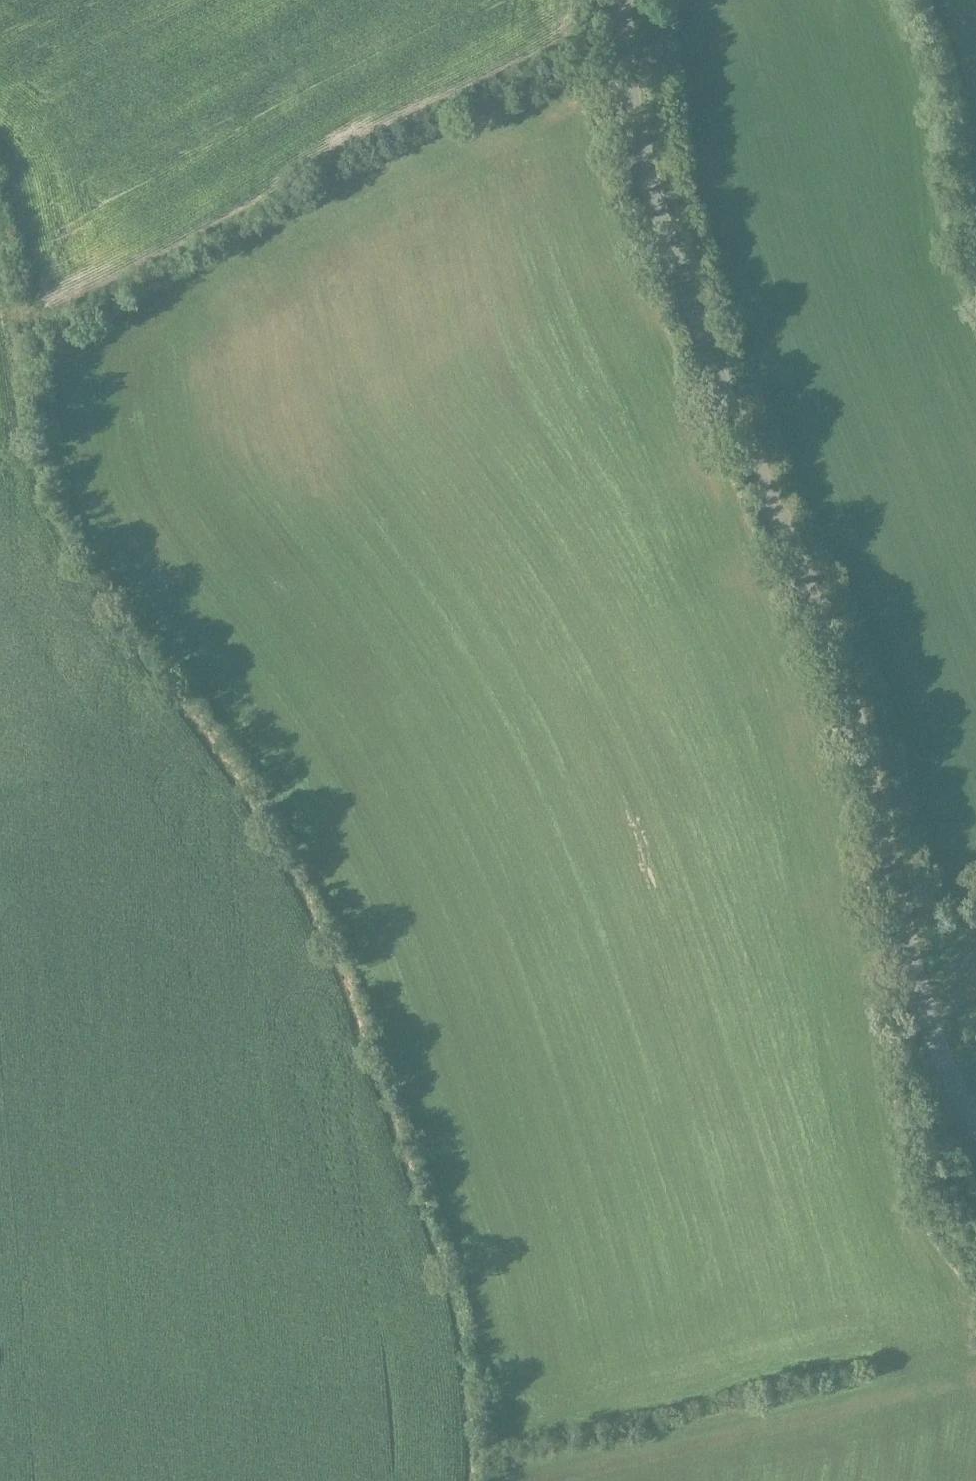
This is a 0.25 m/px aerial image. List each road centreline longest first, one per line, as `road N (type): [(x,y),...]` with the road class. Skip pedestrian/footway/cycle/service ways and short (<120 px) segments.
road 1 (tertiary): [(975,1124),(918,986),(842,677),(661,225),(628,92),(622,0)]

